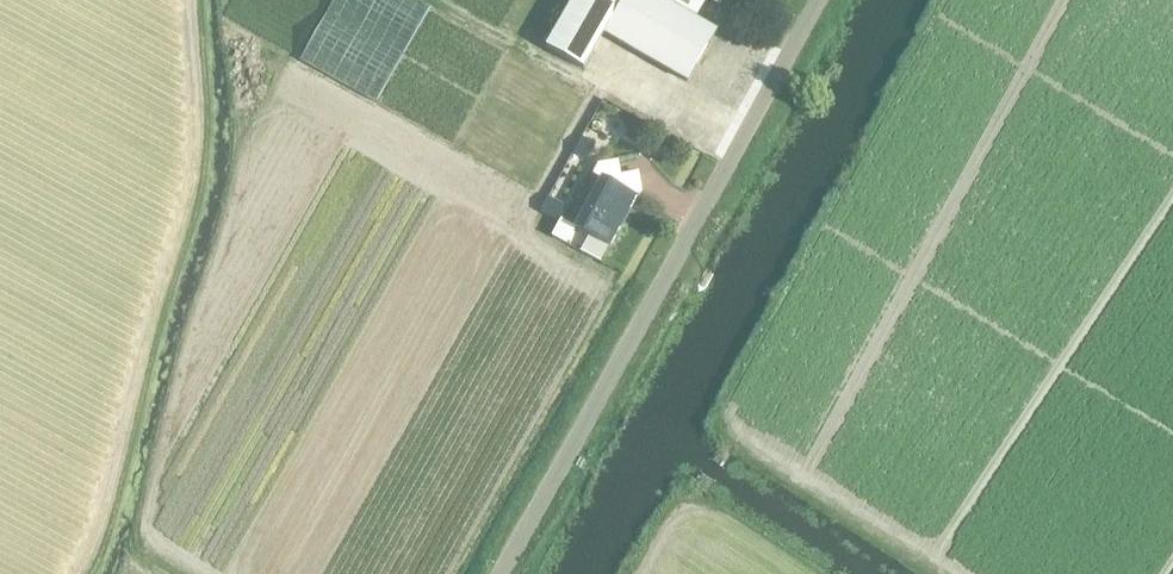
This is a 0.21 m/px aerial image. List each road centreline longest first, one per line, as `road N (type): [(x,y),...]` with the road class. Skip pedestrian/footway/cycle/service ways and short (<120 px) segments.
road 1 (unclassified): [(504,573),(813,0)]

